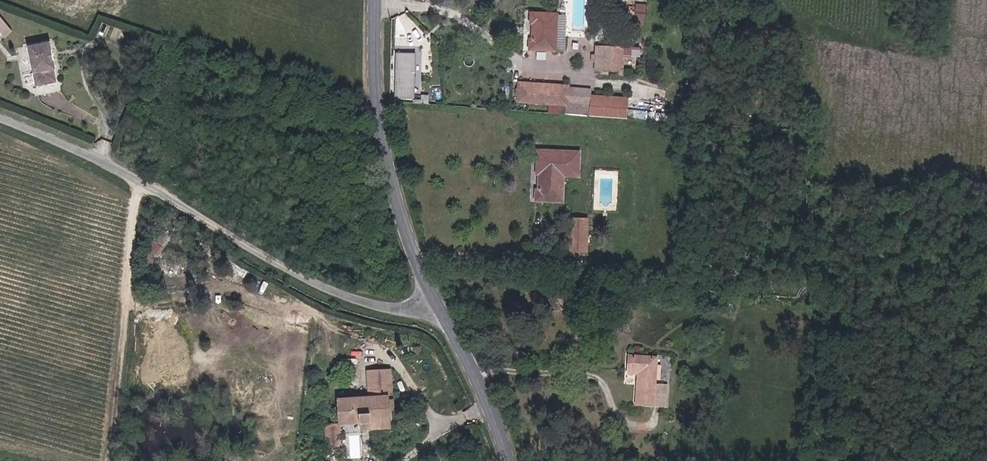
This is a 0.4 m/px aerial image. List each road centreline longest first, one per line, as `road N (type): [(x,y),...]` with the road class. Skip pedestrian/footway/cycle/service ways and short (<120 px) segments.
road 1 (unclassified): [(442,307),(404,312),(355,301),(104,162),(0,120)]
road 2 (secondary): [(376,0),(379,127),(392,188),(442,307)]
road 3 (secondary): [(442,307),(510,460)]

